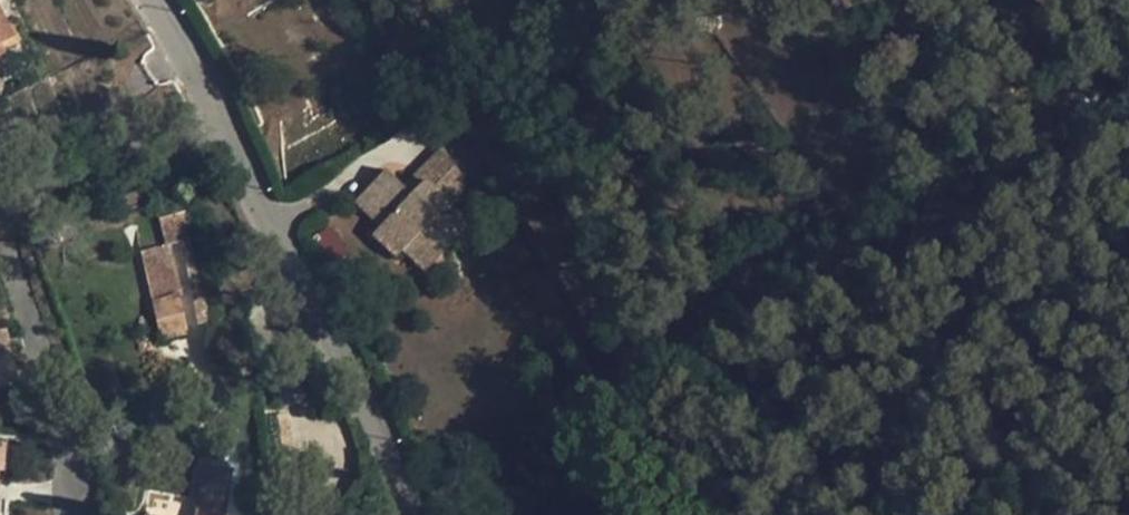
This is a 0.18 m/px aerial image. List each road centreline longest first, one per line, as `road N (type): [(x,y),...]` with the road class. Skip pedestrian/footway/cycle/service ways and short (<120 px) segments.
road 1 (residential): [(156,0),(417,514)]

